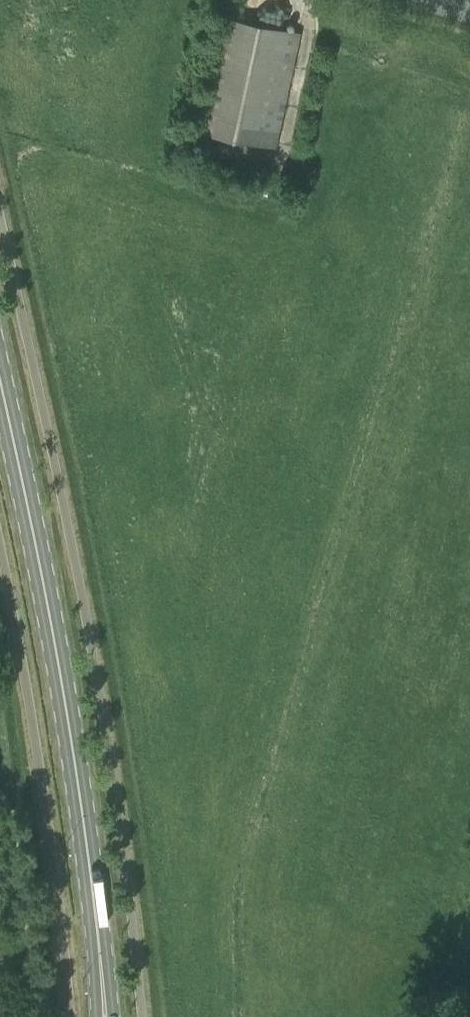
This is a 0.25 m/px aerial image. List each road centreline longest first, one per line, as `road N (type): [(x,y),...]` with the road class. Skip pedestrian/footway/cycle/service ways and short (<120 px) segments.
road 1 (secondary): [(107,1016),(75,716),(0,347)]

